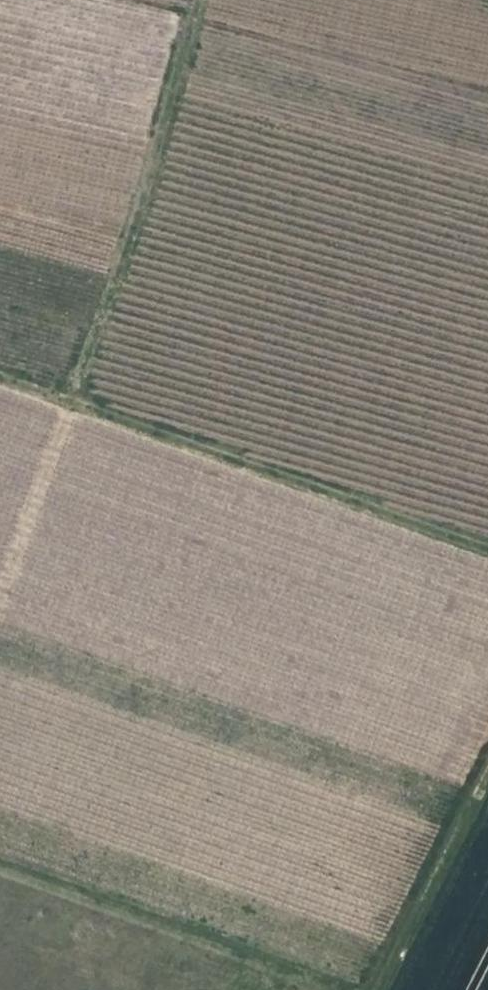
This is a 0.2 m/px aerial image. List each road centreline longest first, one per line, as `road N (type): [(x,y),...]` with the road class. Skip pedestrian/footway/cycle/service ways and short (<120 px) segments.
road 1 (track): [(0,378),(487,544)]
road 2 (track): [(201,0),(151,184),(73,403)]
road 3 (track): [(377,989),(487,770)]

